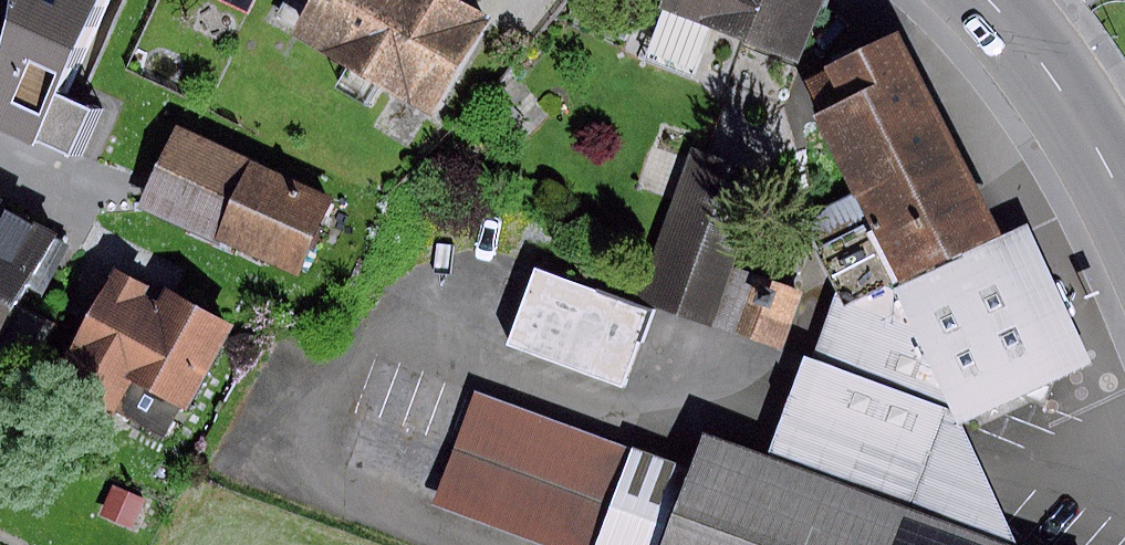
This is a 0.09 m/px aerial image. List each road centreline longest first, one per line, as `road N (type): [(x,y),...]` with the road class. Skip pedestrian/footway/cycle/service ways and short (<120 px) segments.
road 1 (primary): [(987,0),(1039,54),(1124,204)]

